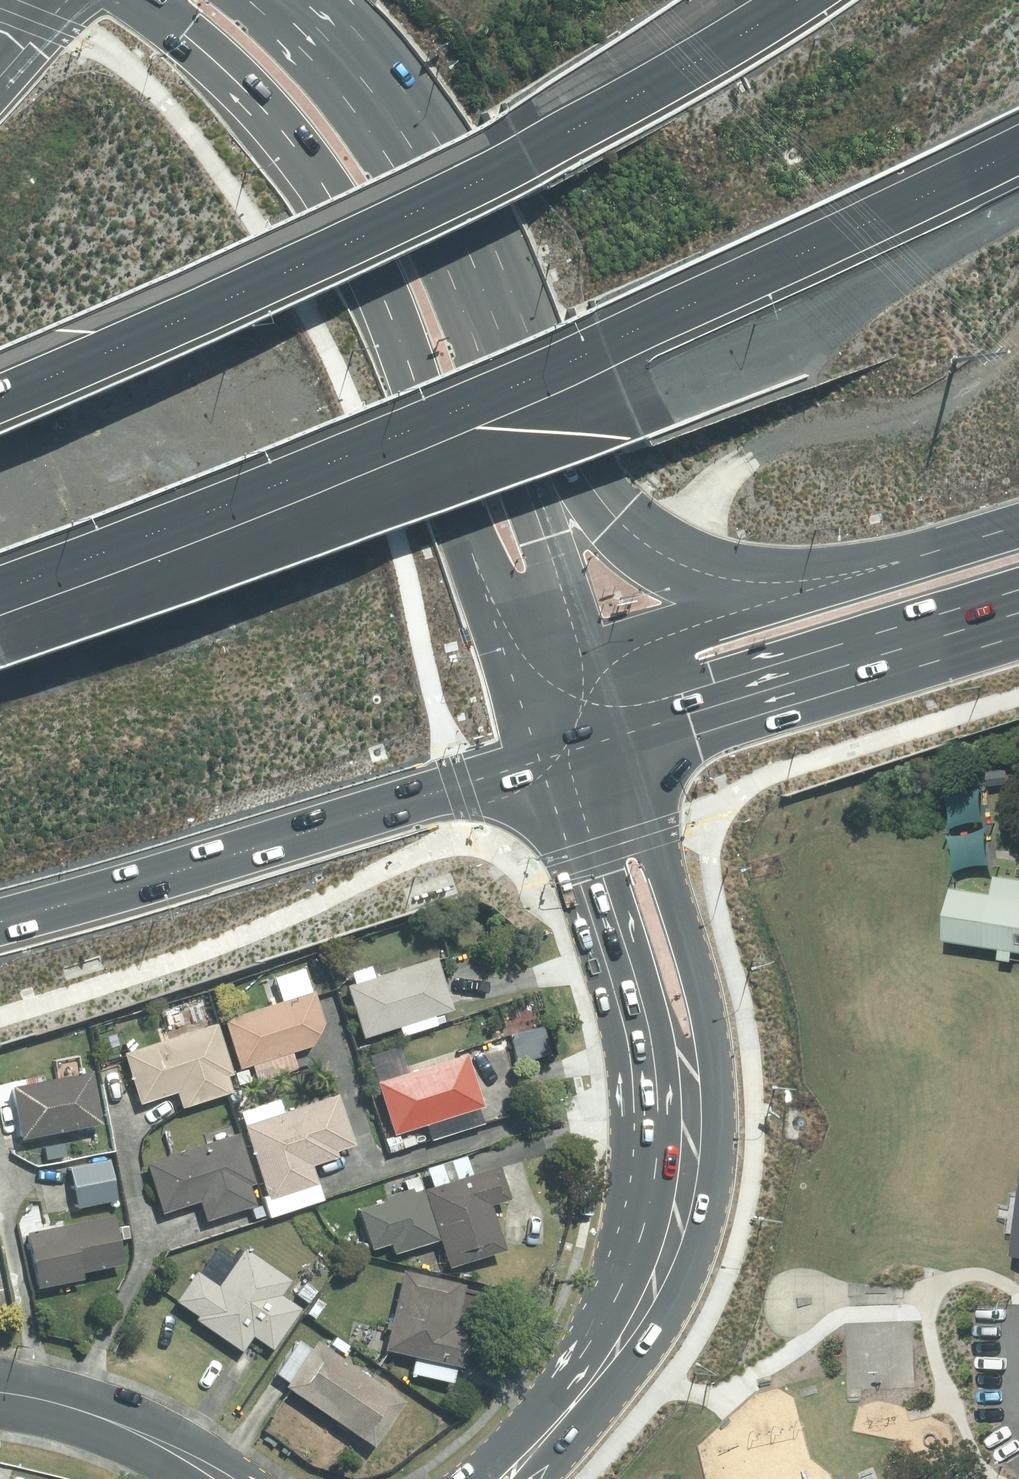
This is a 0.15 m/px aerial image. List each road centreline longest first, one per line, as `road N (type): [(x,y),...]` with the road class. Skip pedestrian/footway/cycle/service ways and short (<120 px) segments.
road 1 (motorway): [(1018,148),(598,347),(97,563),(0,597)]
road 2 (secondary): [(559,767),(359,245),(259,104),(132,0)]
road 3 (motorway): [(0,386),(513,155),(759,28),(797,0)]
road 4 (motorway): [(559,767),(0,923)]
road 5 (primary): [(294,0),(338,45),(429,179),(502,340),(534,461)]
road 6 (primary): [(1018,618),(627,744)]
road 7 (secondary): [(627,744),(694,982),(701,1027),(691,1108)]
road 8 (secondary): [(691,1108),(559,767)]
road 9 (secondary): [(691,1108),(687,1183),(665,1263),(626,1336),(561,1419)]
road 10 (primary): [(534,461),(676,562),(791,596)]
road 11 (primary): [(791,596),(1018,526)]
road 12 (primary): [(534,461),(599,664)]
road 13 (primary): [(599,664),(791,596)]
road 14 (tertiary): [(80,1409),(176,1436),(254,1478)]
road 15 (tertiary): [(187,1478),(80,1409)]

